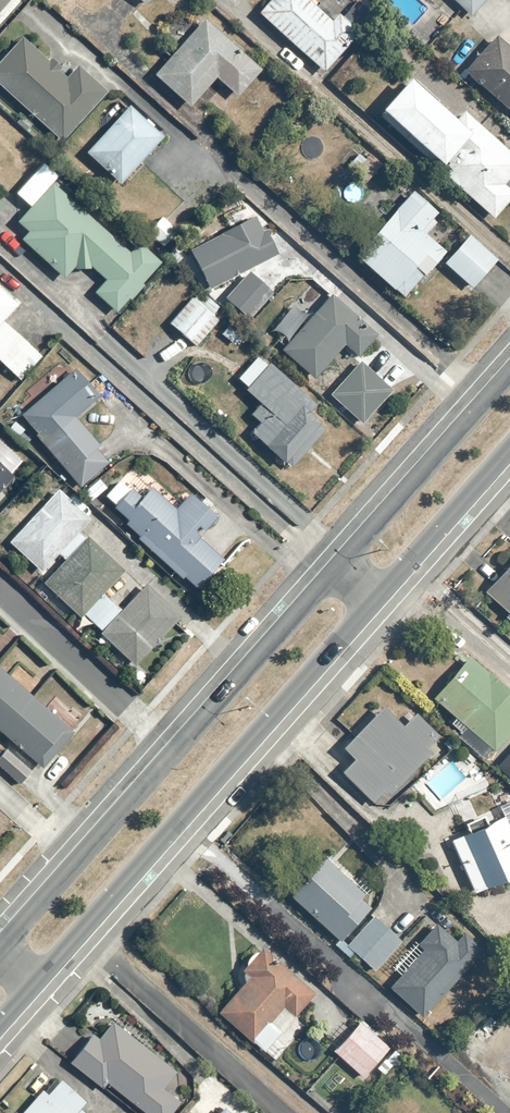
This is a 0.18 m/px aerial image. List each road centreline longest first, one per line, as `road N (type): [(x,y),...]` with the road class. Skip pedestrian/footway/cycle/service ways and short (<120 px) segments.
road 1 (secondary): [(509,452),(0,1029)]
road 2 (secondary): [(181,742),(509,369)]
road 3 (secondary): [(0,946),(181,742)]
road 4 (residential): [(181,742),(0,582)]

